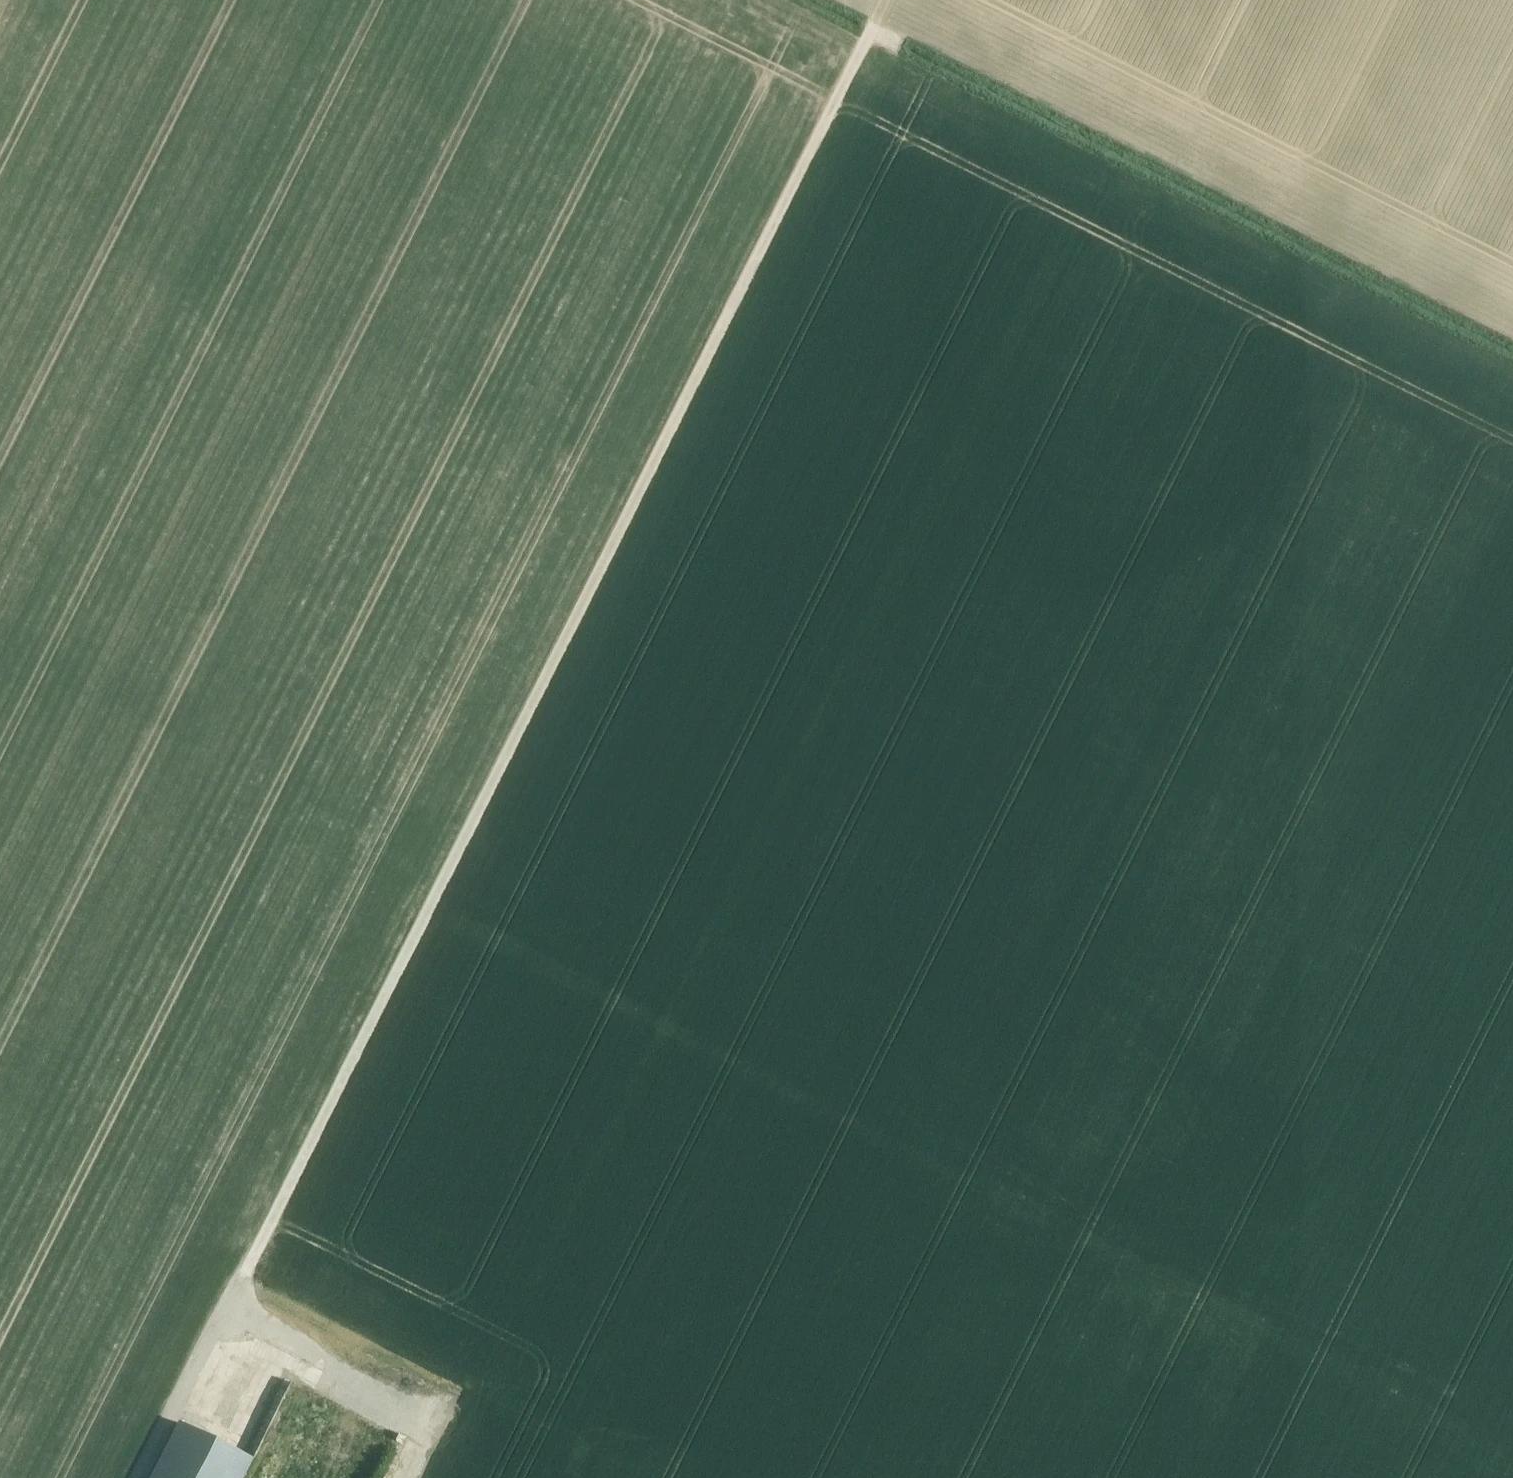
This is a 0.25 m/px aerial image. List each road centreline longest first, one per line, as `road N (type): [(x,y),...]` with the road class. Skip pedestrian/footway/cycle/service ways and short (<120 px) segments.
road 1 (track): [(879,16),(243,1285)]

